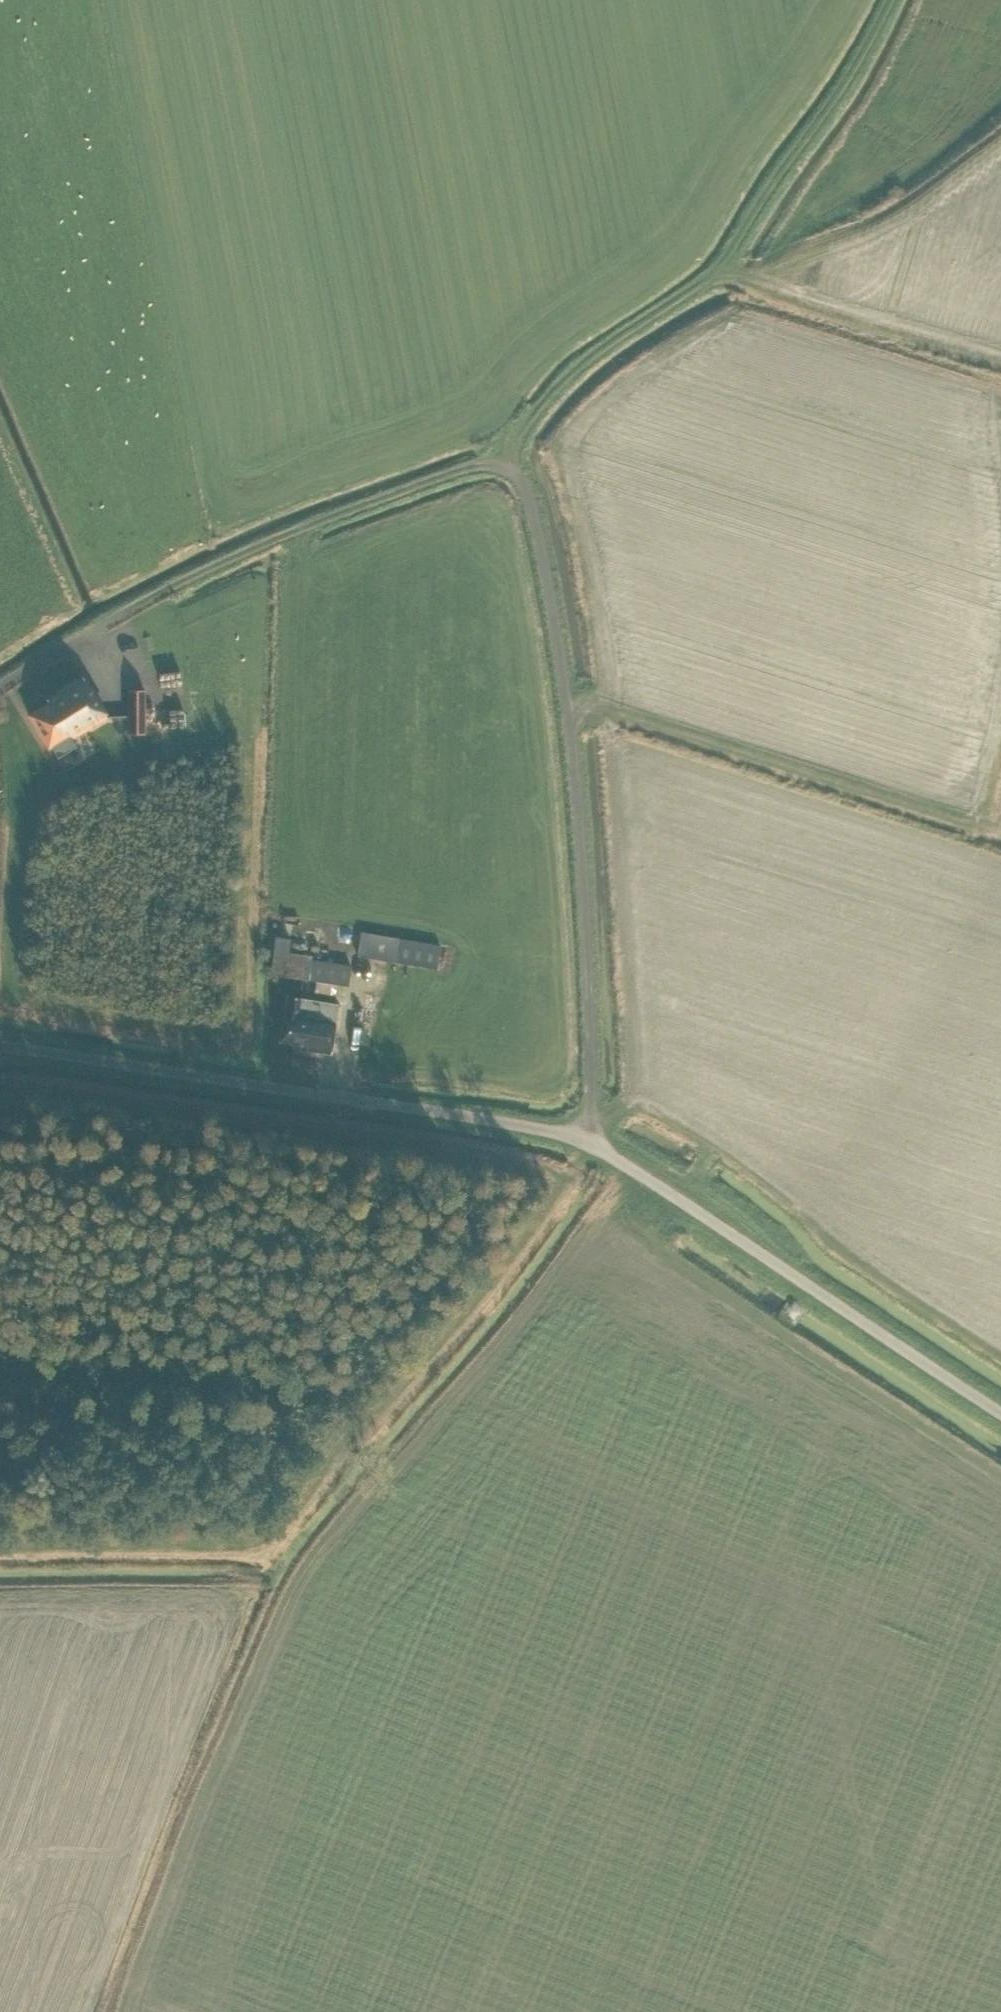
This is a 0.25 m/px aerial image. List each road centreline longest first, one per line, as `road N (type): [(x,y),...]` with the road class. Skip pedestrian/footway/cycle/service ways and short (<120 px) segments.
road 1 (unclassified): [(1000,1412),(586,1142),(53,1051)]
road 2 (track): [(510,470),(537,525),(571,732),(588,952),(586,1142)]
road 3 (track): [(510,470),(522,432),(565,380),(715,273),(854,69),(891,0)]
road 4 (track): [(0,687),(115,616),(276,539),(460,471),(510,470)]

